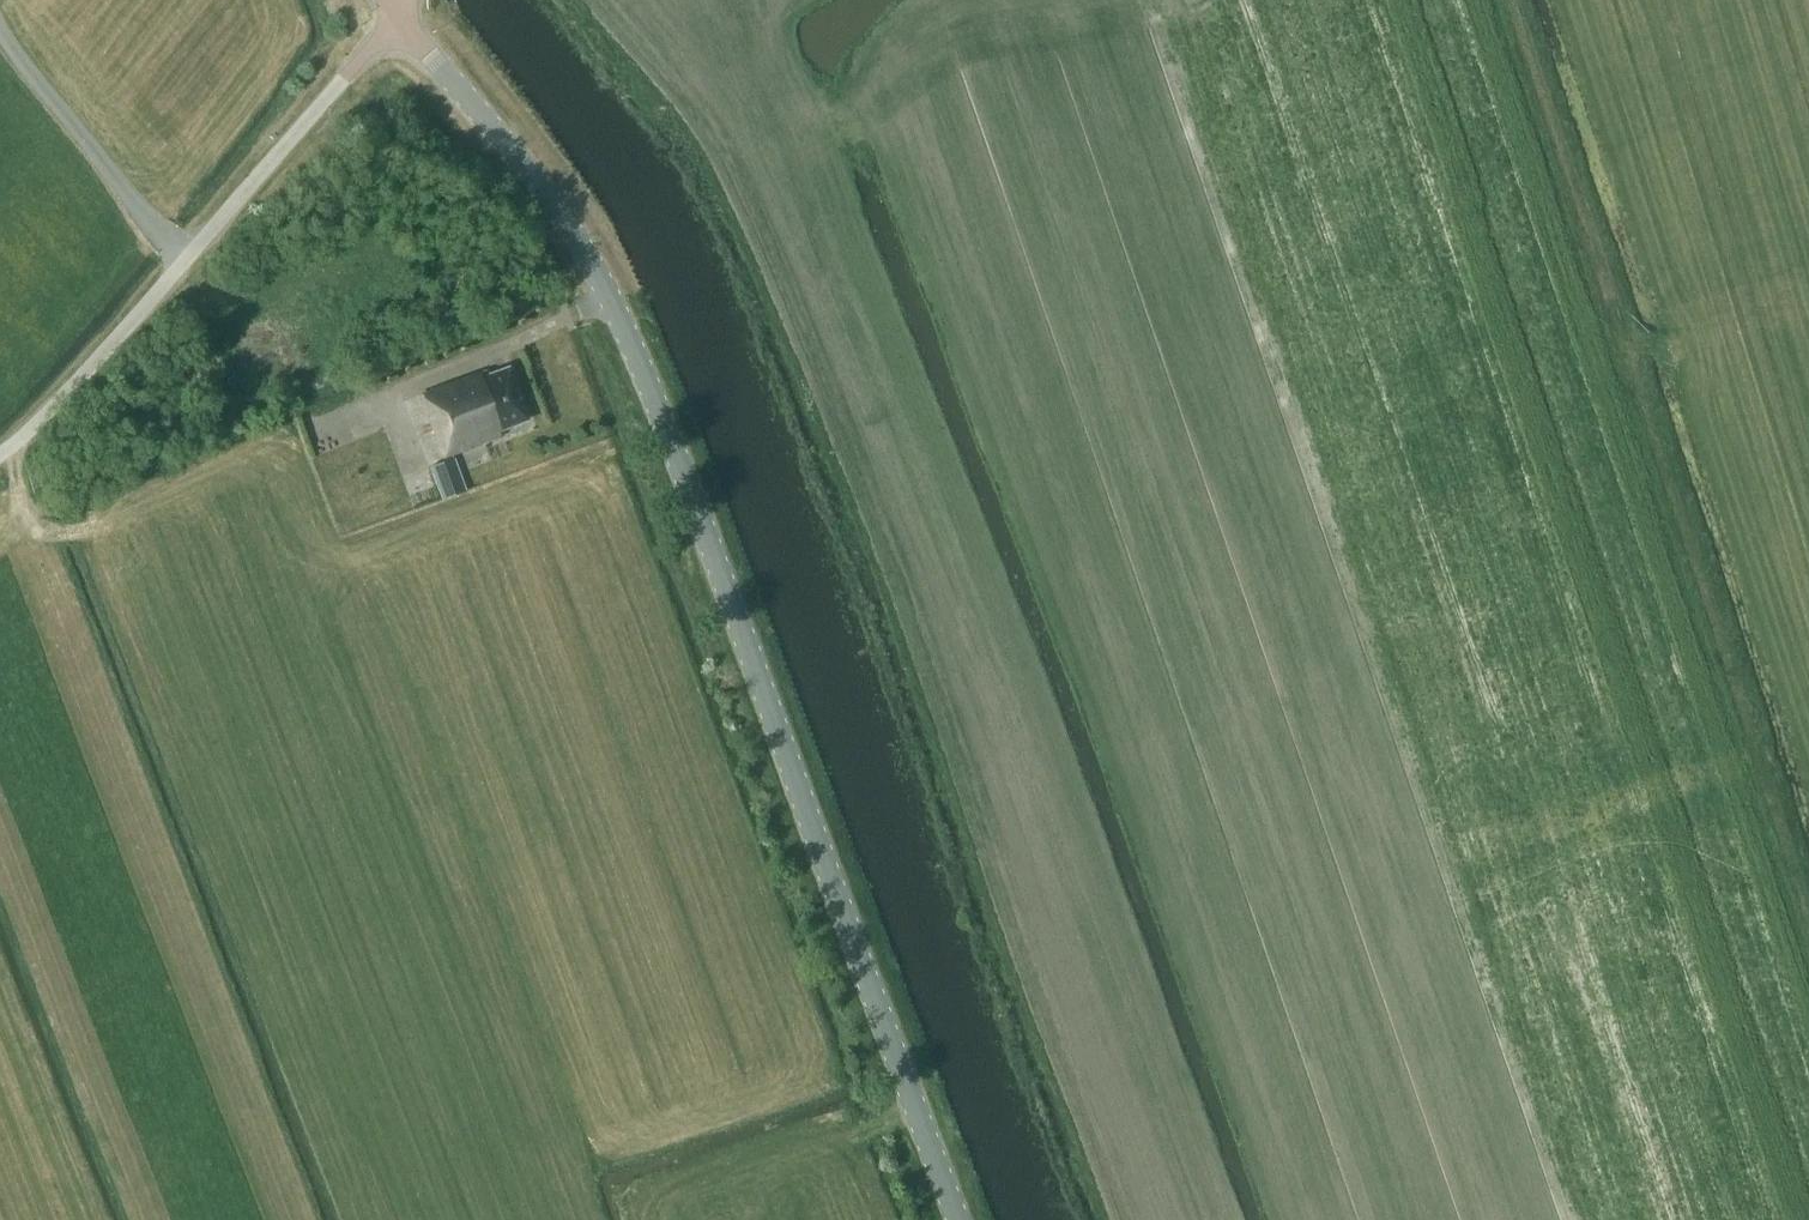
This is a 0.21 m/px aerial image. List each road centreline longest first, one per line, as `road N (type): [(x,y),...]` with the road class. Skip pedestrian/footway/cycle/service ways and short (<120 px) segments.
road 1 (tertiary): [(961,1219),(596,261),(396,17)]
road 2 (unclassified): [(0,453),(67,392),(190,258),(396,17)]

